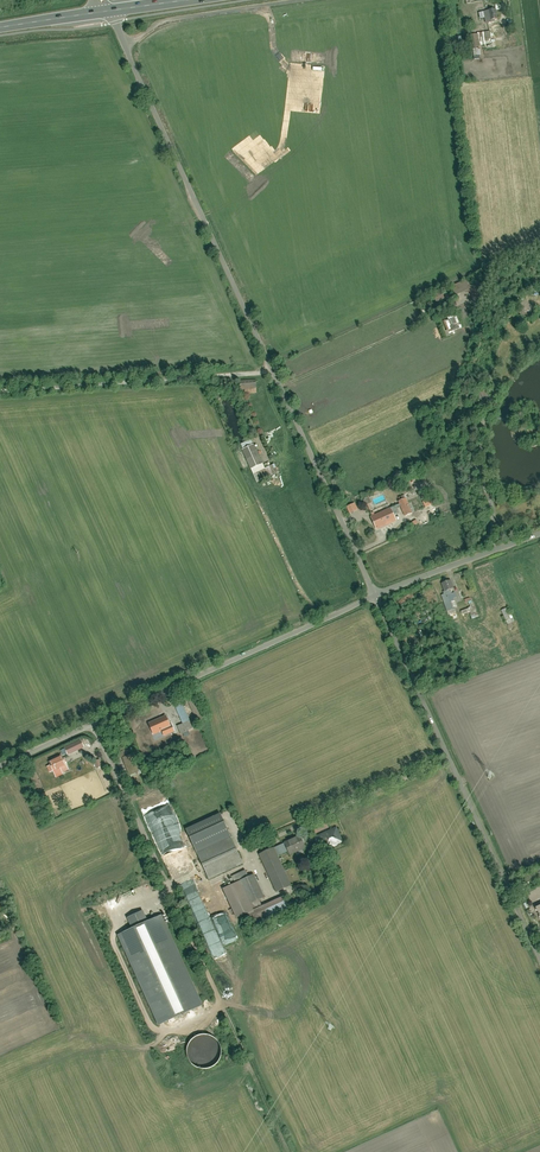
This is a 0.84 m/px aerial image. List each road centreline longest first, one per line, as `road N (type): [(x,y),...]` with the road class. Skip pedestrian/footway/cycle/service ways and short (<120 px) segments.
road 1 (unclassified): [(110,11),(374,595)]
road 2 (track): [(91,725),(289,1151)]
road 3 (unclassified): [(374,595),(0,767)]
road 4 (unclassified): [(374,595),(539,961)]
road 5 (track): [(0,391),(272,370)]
road 6 (track): [(462,303),(280,388)]
road 7 (unclassified): [(539,534),(374,595)]

